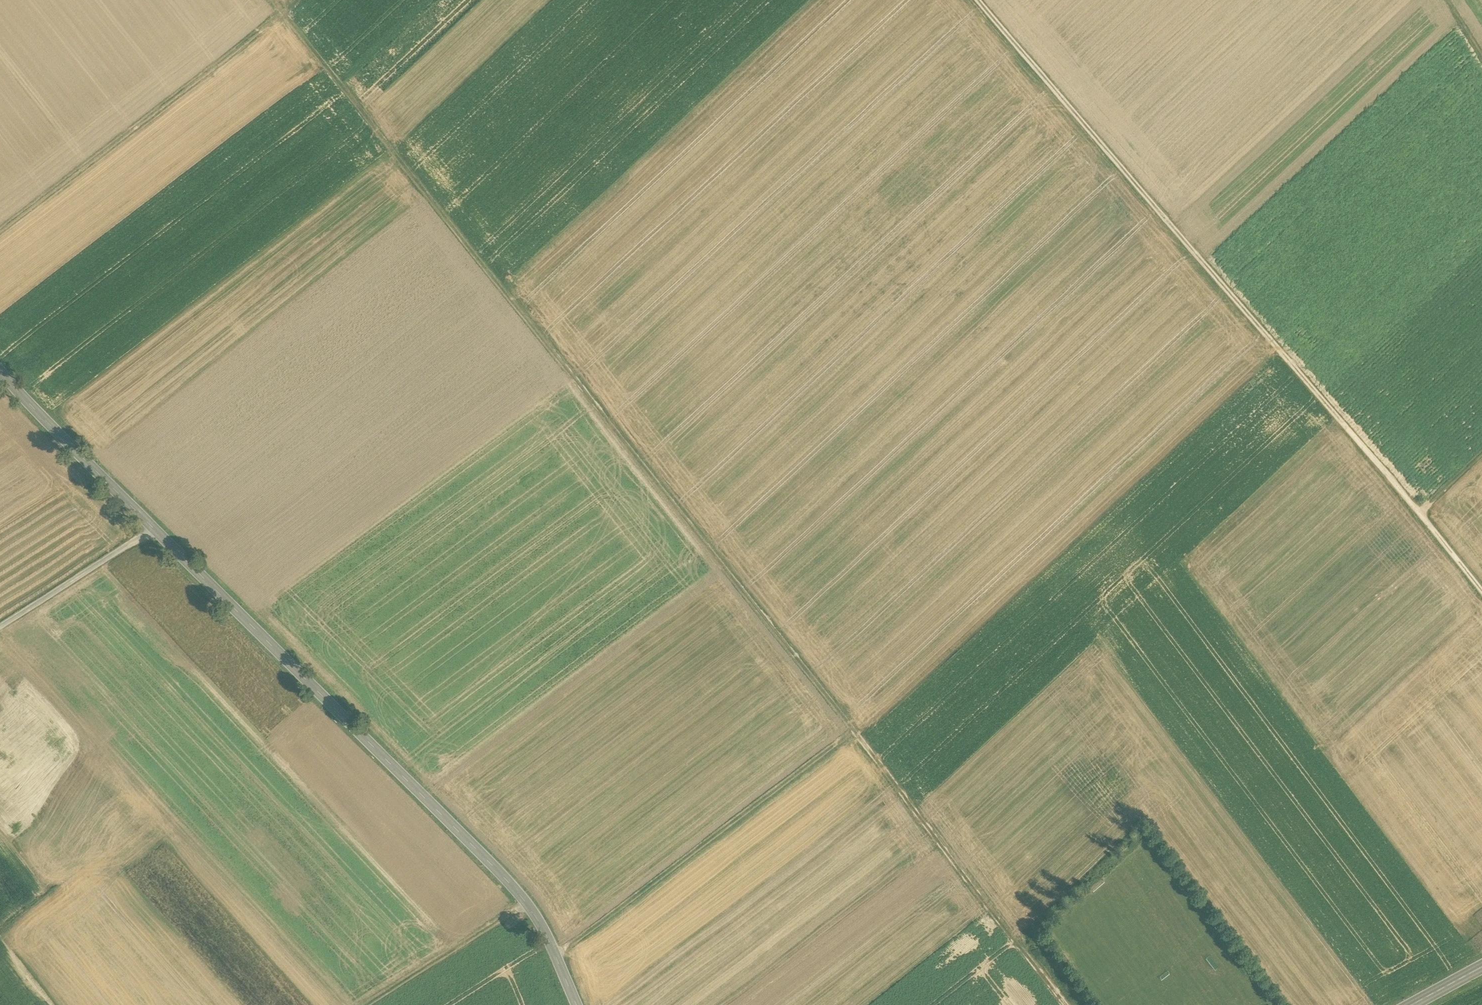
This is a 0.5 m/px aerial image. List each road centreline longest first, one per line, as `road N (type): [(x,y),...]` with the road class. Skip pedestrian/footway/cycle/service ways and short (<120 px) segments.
road 1 (track): [(861,738),(290,19)]
road 2 (secondary): [(580,1004),(542,920),(468,835),(160,536),(0,363)]
road 3 (track): [(979,0),(1481,589)]
road 4 (track): [(1068,1004),(861,738),(563,962)]
road 5 (track): [(290,19),(0,240)]
road 6 (track): [(0,628),(155,530)]
road 7 (track): [(382,1004),(535,910)]

